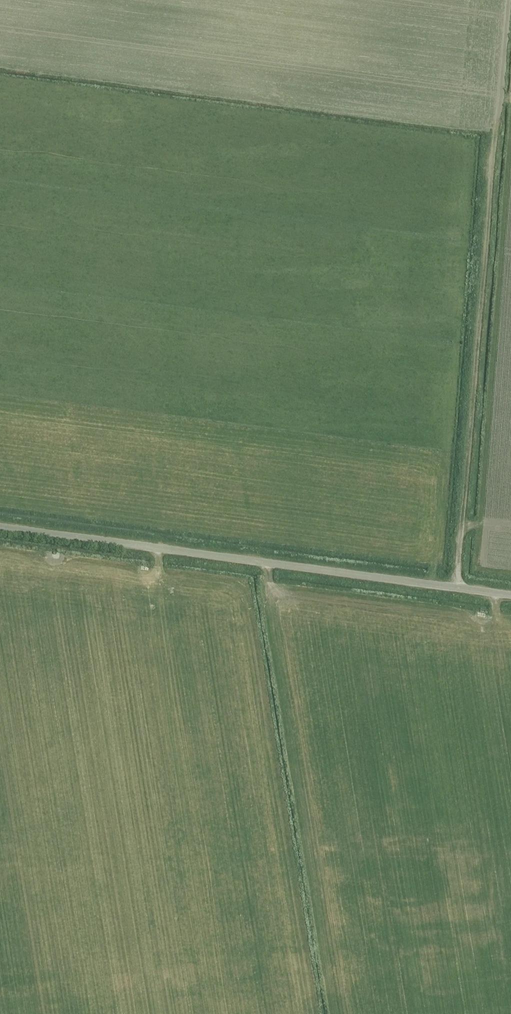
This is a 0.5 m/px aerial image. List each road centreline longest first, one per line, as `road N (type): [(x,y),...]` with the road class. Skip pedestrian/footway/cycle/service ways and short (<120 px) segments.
road 1 (unclassified): [(510,595),(0,528)]

